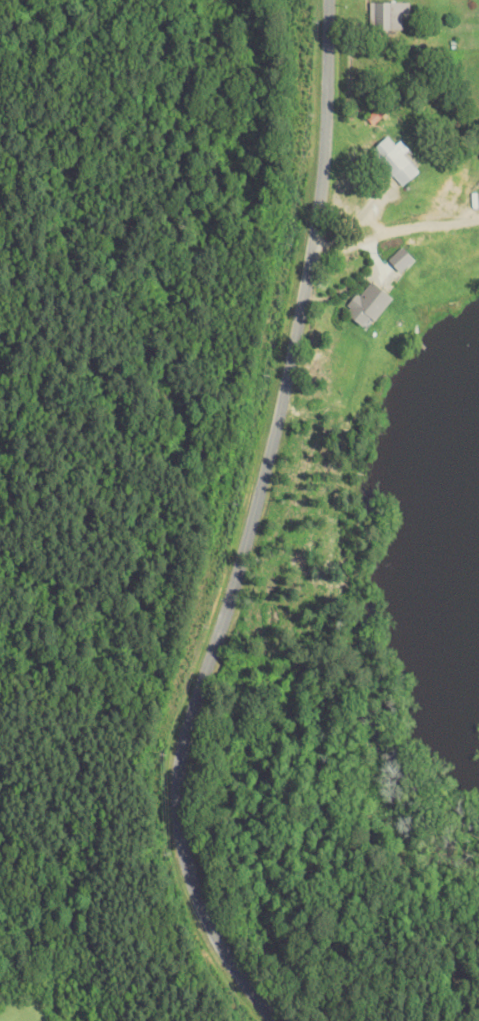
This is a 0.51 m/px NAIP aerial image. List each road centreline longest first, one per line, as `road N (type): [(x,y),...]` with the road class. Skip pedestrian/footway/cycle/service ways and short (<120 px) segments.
road 1 (residential): [(275,1020),(231,967),(197,903),(178,839),(175,773),(227,612),(308,260),(327,149),(327,0)]

